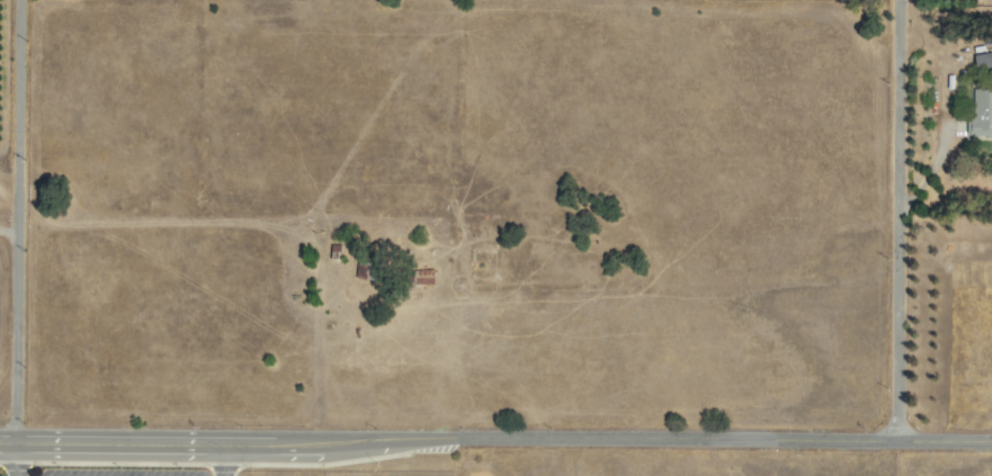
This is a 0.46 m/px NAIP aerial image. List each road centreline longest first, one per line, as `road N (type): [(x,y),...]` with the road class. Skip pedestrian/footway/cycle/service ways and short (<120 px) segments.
road 1 (residential): [(991,441),(0,440)]
road 2 (residential): [(896,441),(897,0)]
road 3 (residential): [(15,440),(18,0)]

